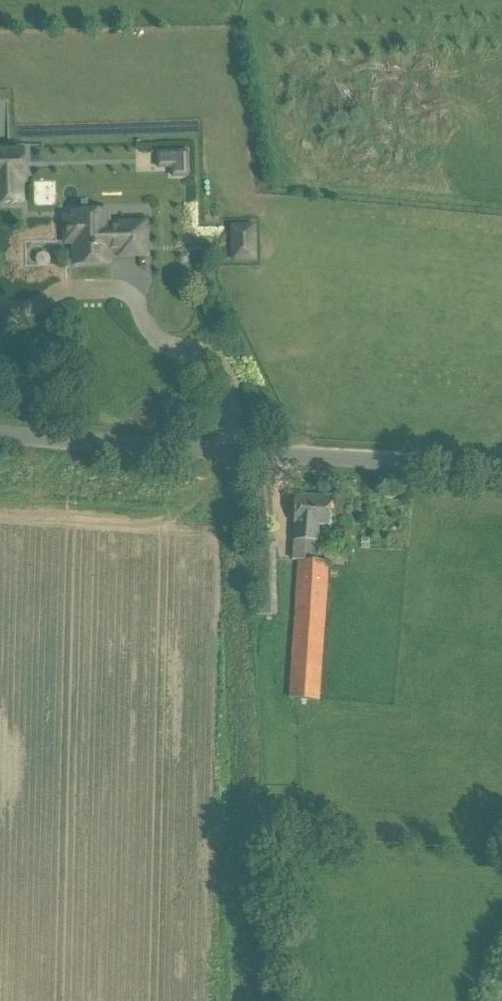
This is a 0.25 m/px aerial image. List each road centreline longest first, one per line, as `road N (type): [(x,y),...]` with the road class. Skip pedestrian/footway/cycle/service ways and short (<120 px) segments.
road 1 (unclassified): [(501,470),(0,434)]

